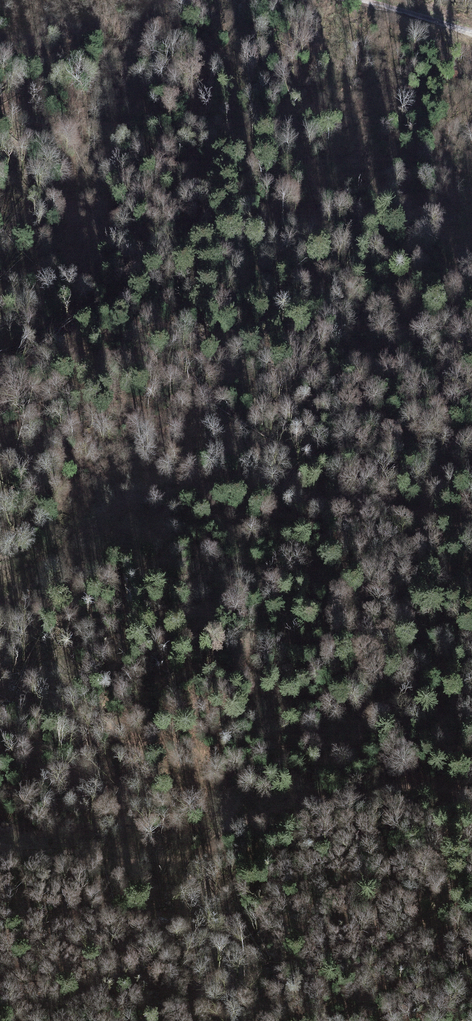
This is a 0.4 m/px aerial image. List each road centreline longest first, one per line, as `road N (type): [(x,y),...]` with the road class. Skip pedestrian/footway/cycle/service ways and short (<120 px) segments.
road 1 (track): [(471,523),(193,479),(140,485),(0,568)]
road 2 (track): [(0,842),(101,863),(151,859),(281,805),(383,788),(471,792)]

